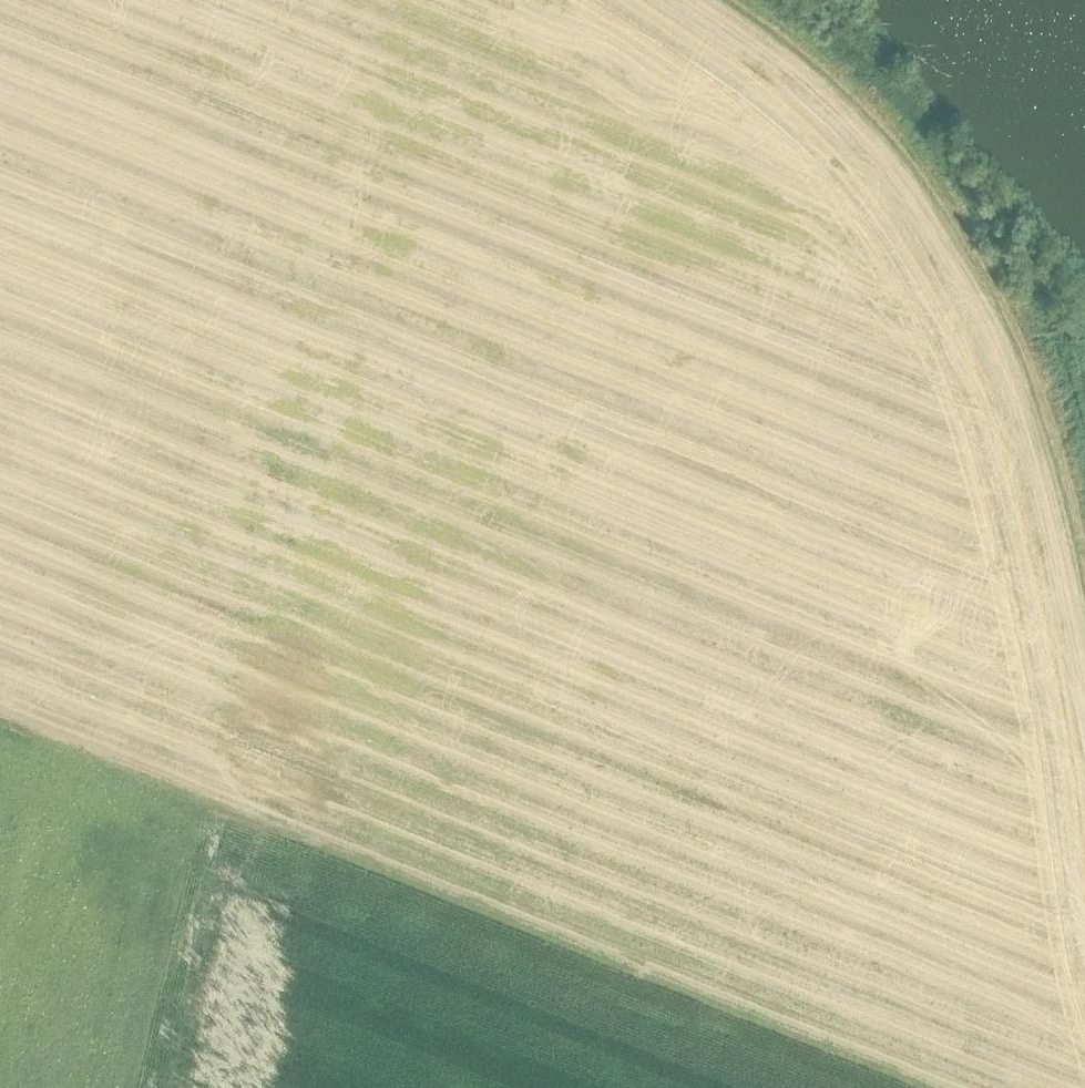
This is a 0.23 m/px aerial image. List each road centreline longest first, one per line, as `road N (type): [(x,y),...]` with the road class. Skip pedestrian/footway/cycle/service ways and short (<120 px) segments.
road 1 (track): [(1084,544),(1029,351),(986,264),(889,122),(743,0)]

